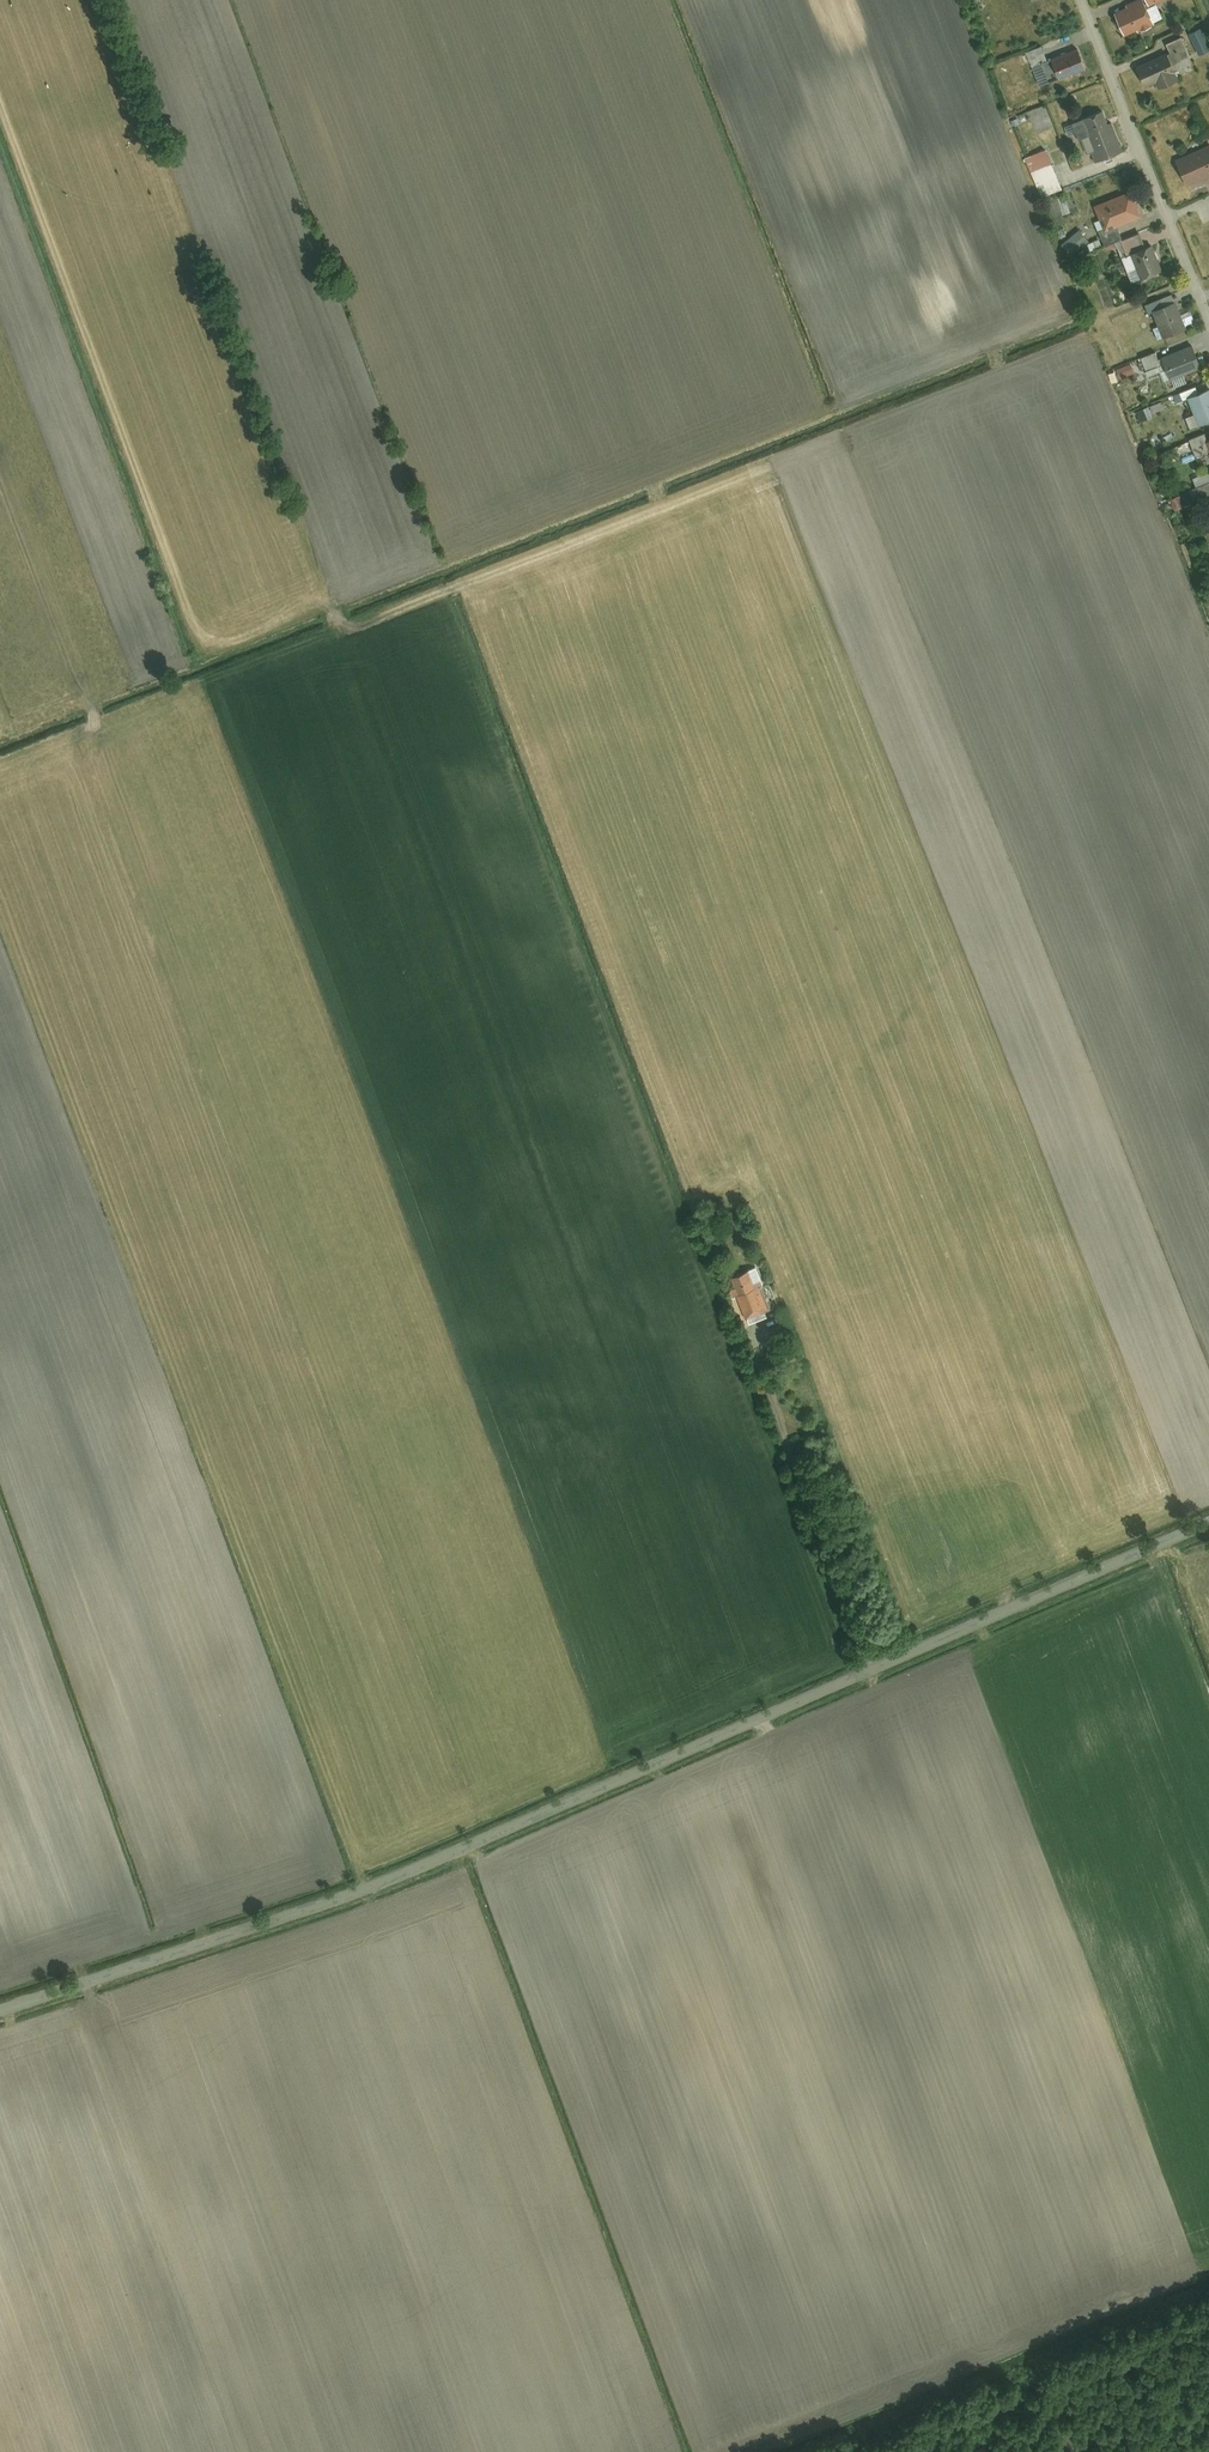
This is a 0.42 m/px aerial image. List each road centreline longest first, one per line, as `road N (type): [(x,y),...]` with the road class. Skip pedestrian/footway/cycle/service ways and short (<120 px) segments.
road 1 (tertiary): [(0,2009),(371,1886),(1208,1520)]
road 2 (residential): [(1083,0),(1208,311)]

